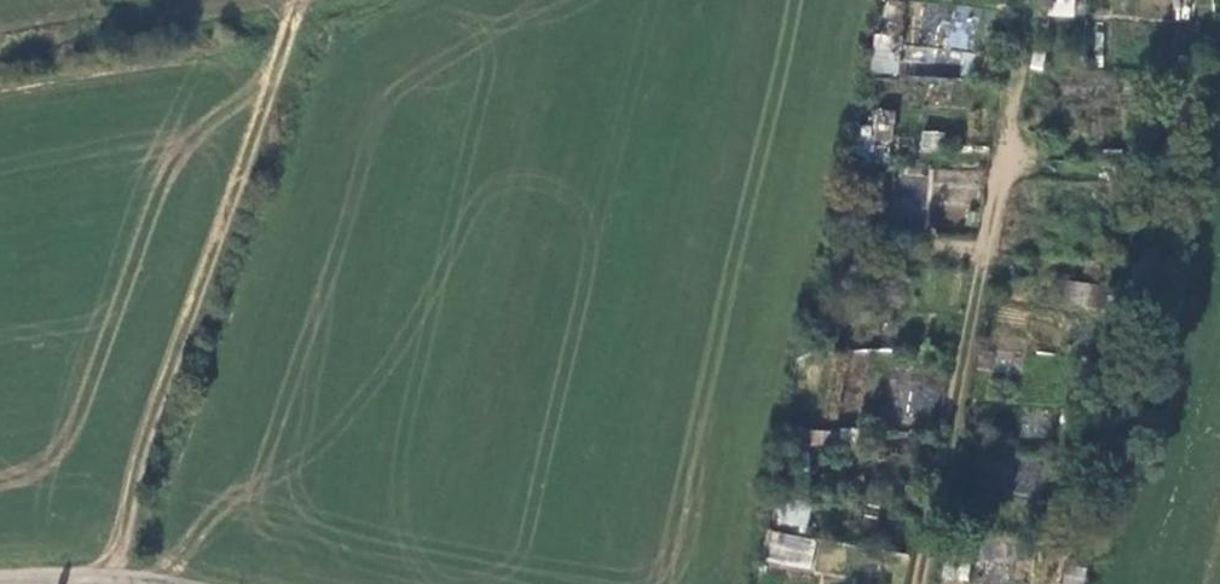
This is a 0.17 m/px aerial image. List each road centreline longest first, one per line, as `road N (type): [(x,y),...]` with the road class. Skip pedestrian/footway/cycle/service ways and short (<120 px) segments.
road 1 (track): [(120,583),(133,491),(269,105),(295,0)]
road 2 (track): [(1038,0),(921,583)]

